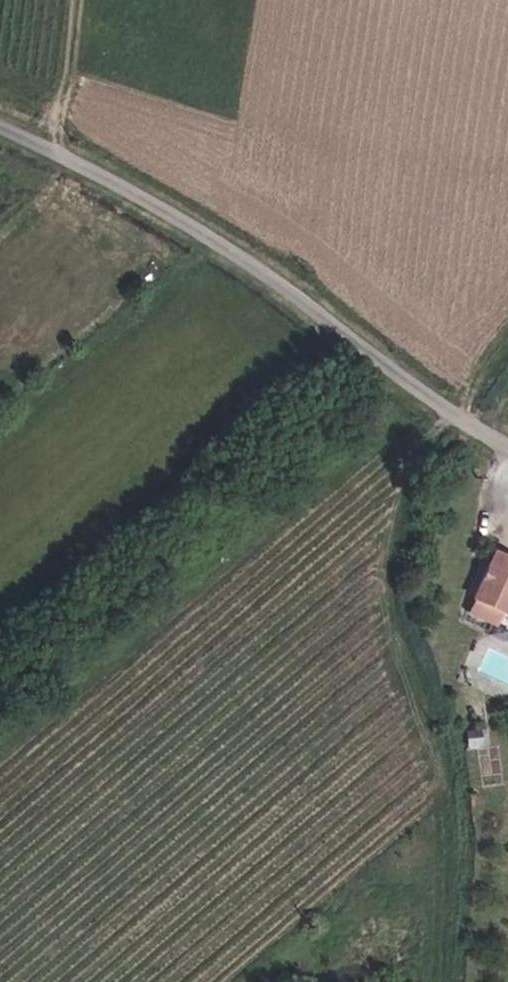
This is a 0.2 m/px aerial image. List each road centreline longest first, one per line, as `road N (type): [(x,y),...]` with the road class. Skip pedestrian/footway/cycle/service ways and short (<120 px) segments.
road 1 (unclassified): [(0,134),(258,268),(507,436)]

